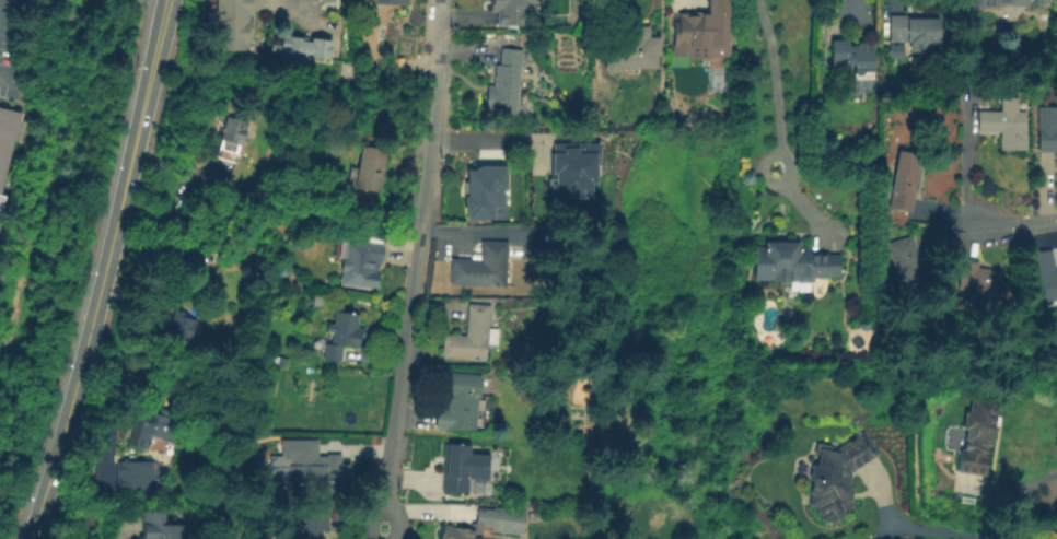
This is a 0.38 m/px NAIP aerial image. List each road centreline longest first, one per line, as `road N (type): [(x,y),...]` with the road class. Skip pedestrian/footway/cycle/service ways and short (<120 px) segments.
road 1 (secondary): [(164,0),(92,312),(26,538)]
road 2 (residential): [(436,0),(420,224),(381,538)]

